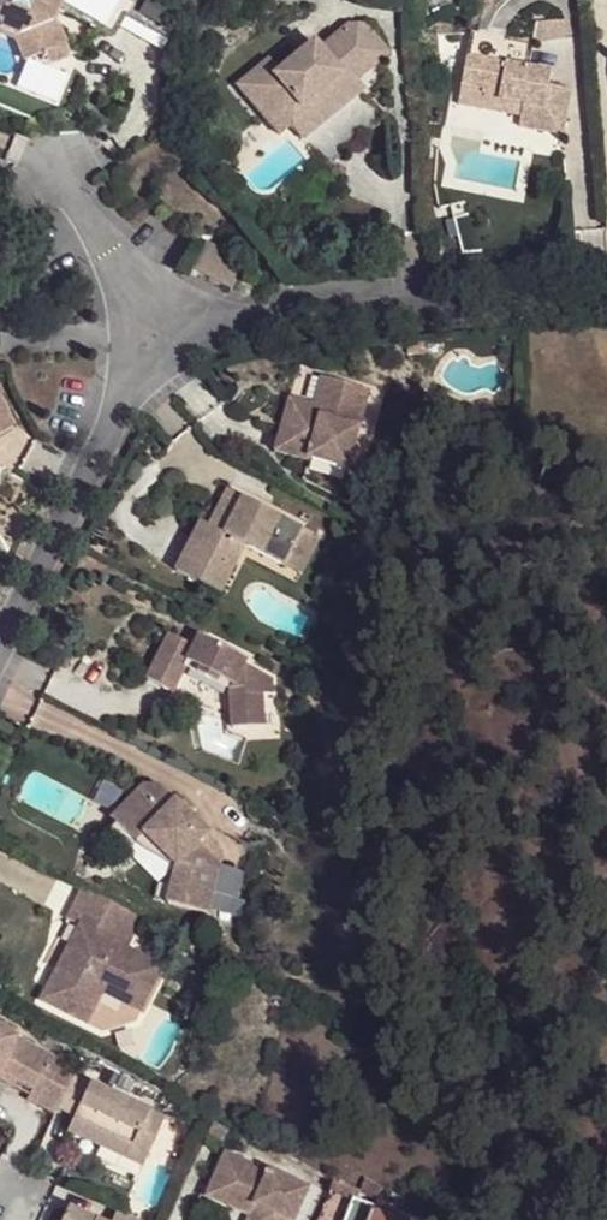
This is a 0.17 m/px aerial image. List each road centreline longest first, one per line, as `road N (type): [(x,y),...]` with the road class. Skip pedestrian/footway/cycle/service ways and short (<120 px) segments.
road 1 (residential): [(606,298),(158,331)]
road 2 (residential): [(158,331),(0,648)]
road 3 (residential): [(158,331),(139,287),(54,165)]

